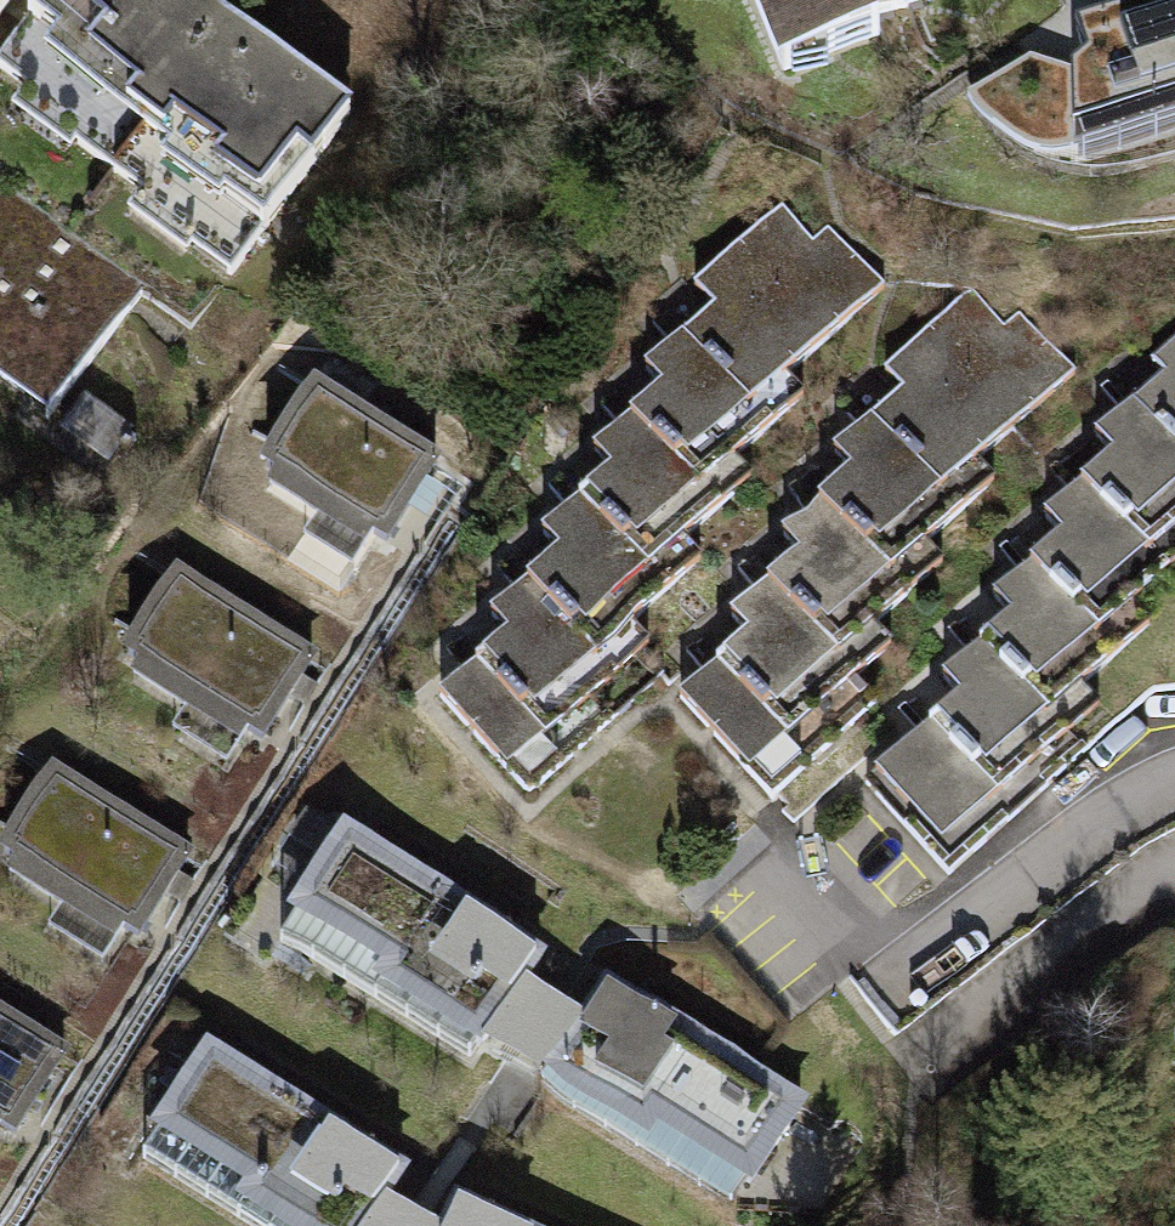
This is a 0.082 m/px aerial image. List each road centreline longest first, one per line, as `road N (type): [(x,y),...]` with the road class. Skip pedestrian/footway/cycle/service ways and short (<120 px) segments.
road 1 (residential): [(1174,777),(1124,797),(958,906),(874,924),(787,900)]

